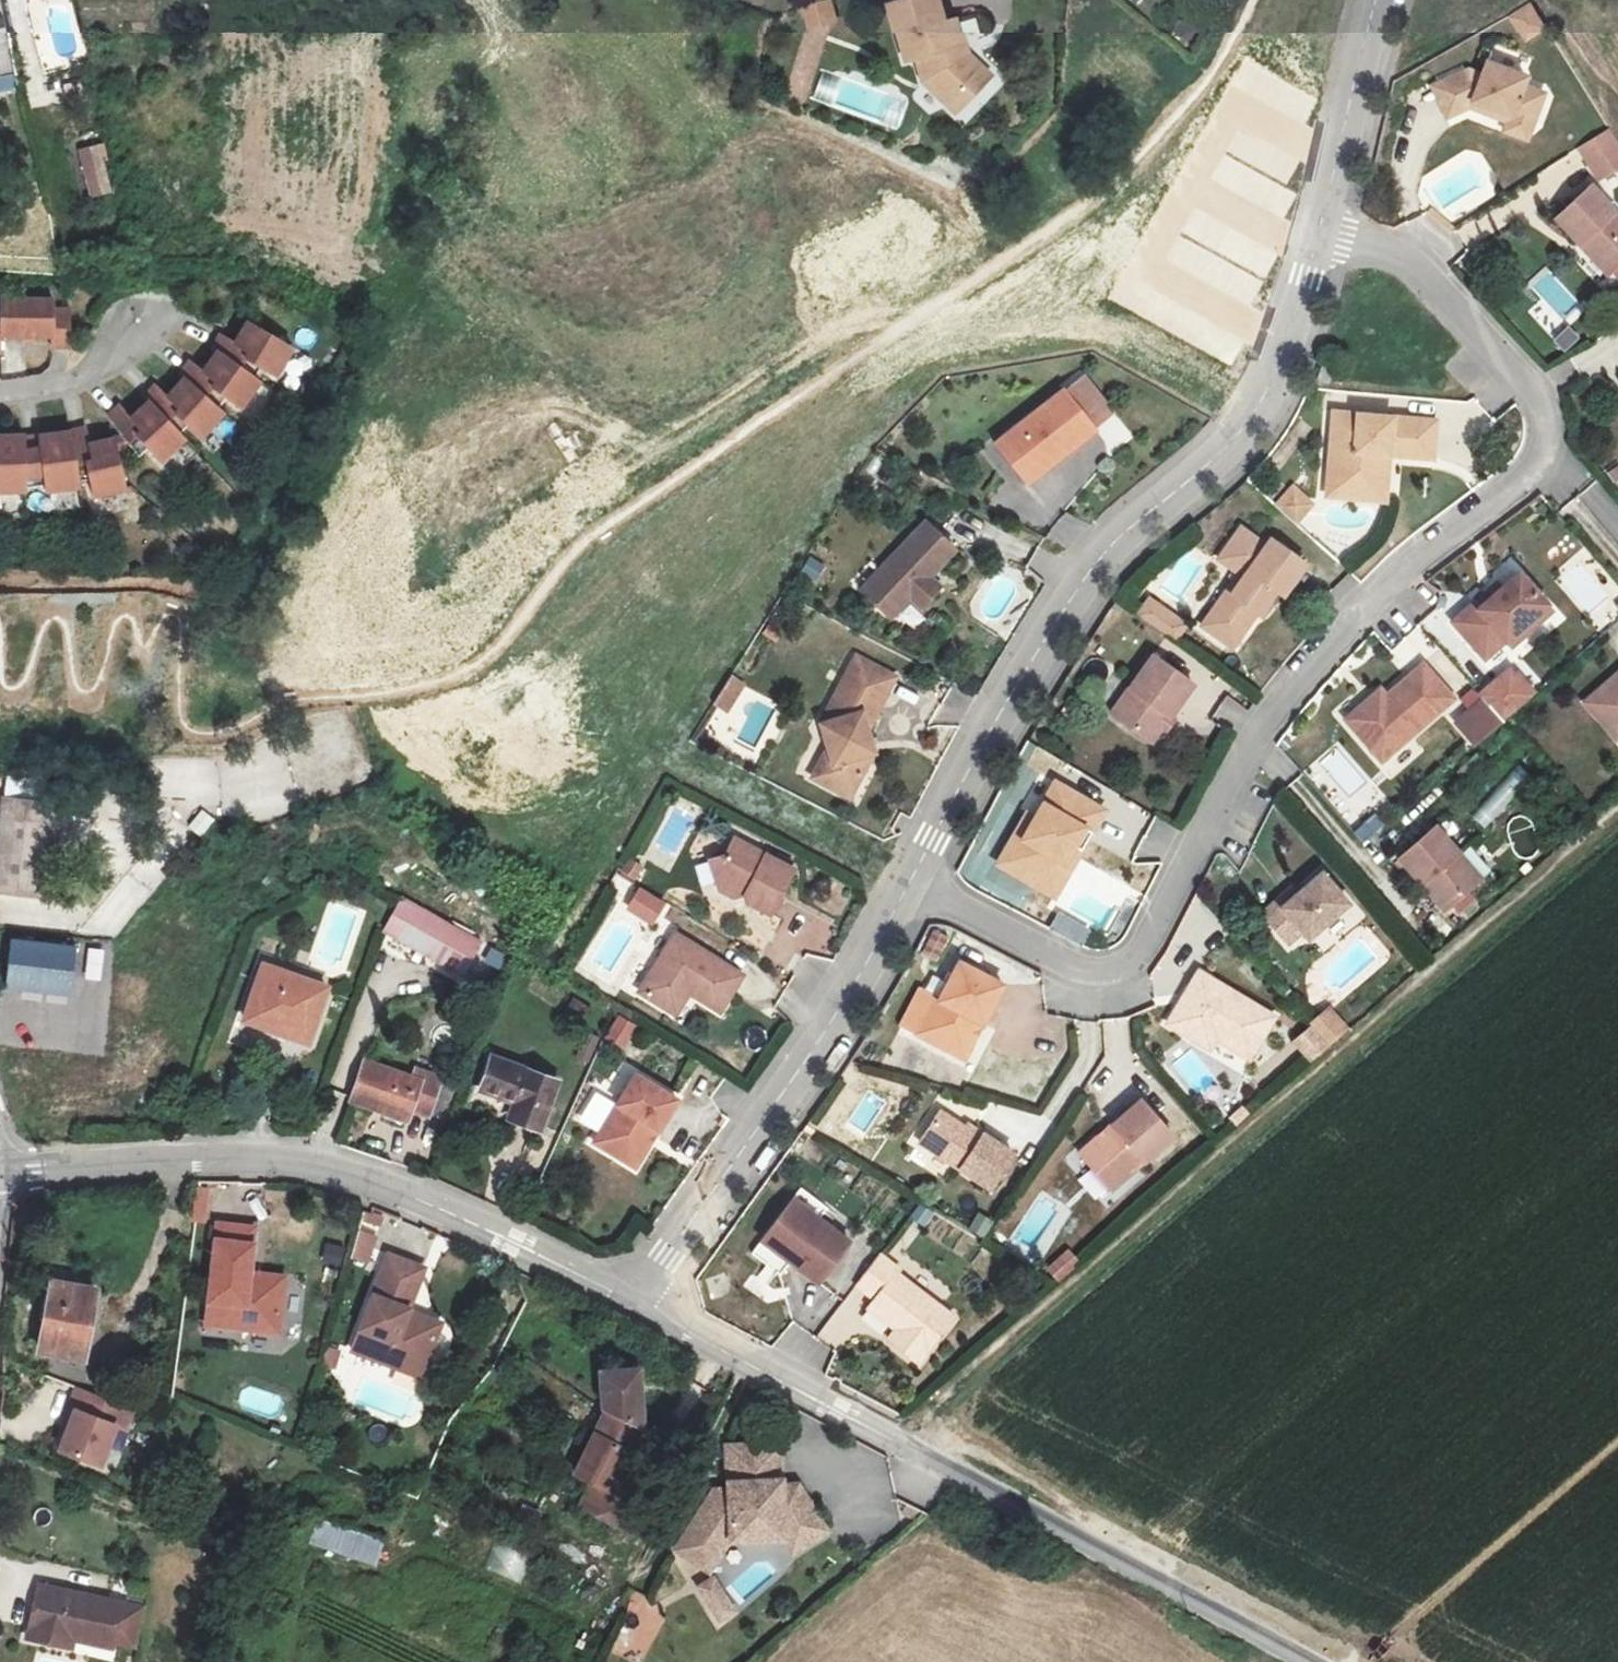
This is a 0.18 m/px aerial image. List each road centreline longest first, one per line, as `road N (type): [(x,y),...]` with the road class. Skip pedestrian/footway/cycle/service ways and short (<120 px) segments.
road 1 (residential): [(1323,236),(1392,248),(1431,273),(1540,395),(1548,431),(1536,467),(1396,575),(1273,702),(1143,943),(1122,964),(1065,964),(912,886)]
road 2 (track): [(894,1432),(1617,816)]
road 3 (residential): [(912,886),(1090,569),(1141,517),(1238,445),(1270,390),(1323,236)]
road 4 (residential): [(631,1300),(378,1178),(271,1154),(0,1173)]
road 5 (residential): [(631,1300),(822,1046),(912,886)]
road 6 (unclassified): [(1322,1661),(894,1432)]
road 7 (residential): [(894,1432),(631,1300)]
road 8 (residential): [(1323,236),(1382,0)]
road 9 (track): [(1617,110),(1549,0)]

